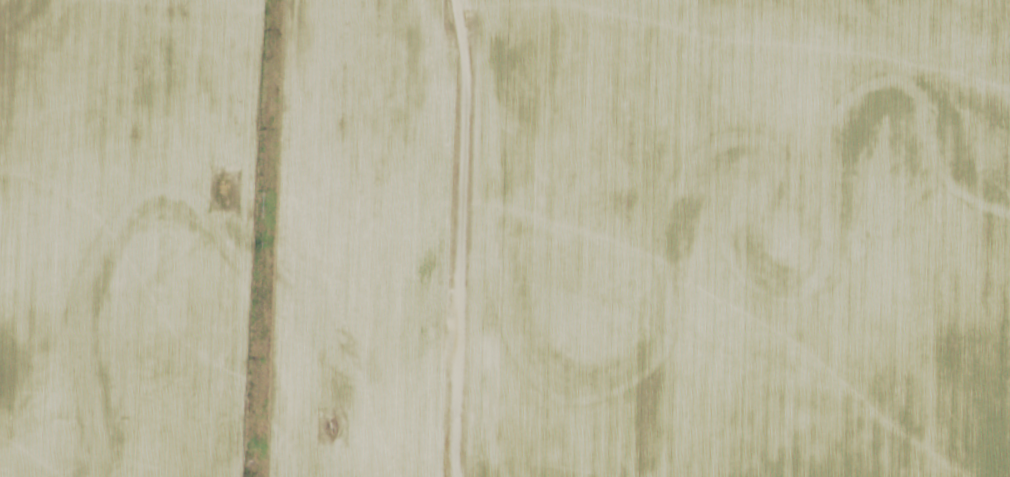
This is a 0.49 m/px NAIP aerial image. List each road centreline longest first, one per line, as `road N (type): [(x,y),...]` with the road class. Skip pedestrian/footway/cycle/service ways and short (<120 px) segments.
road 1 (residential): [(471,476),(476,210),(449,0)]

